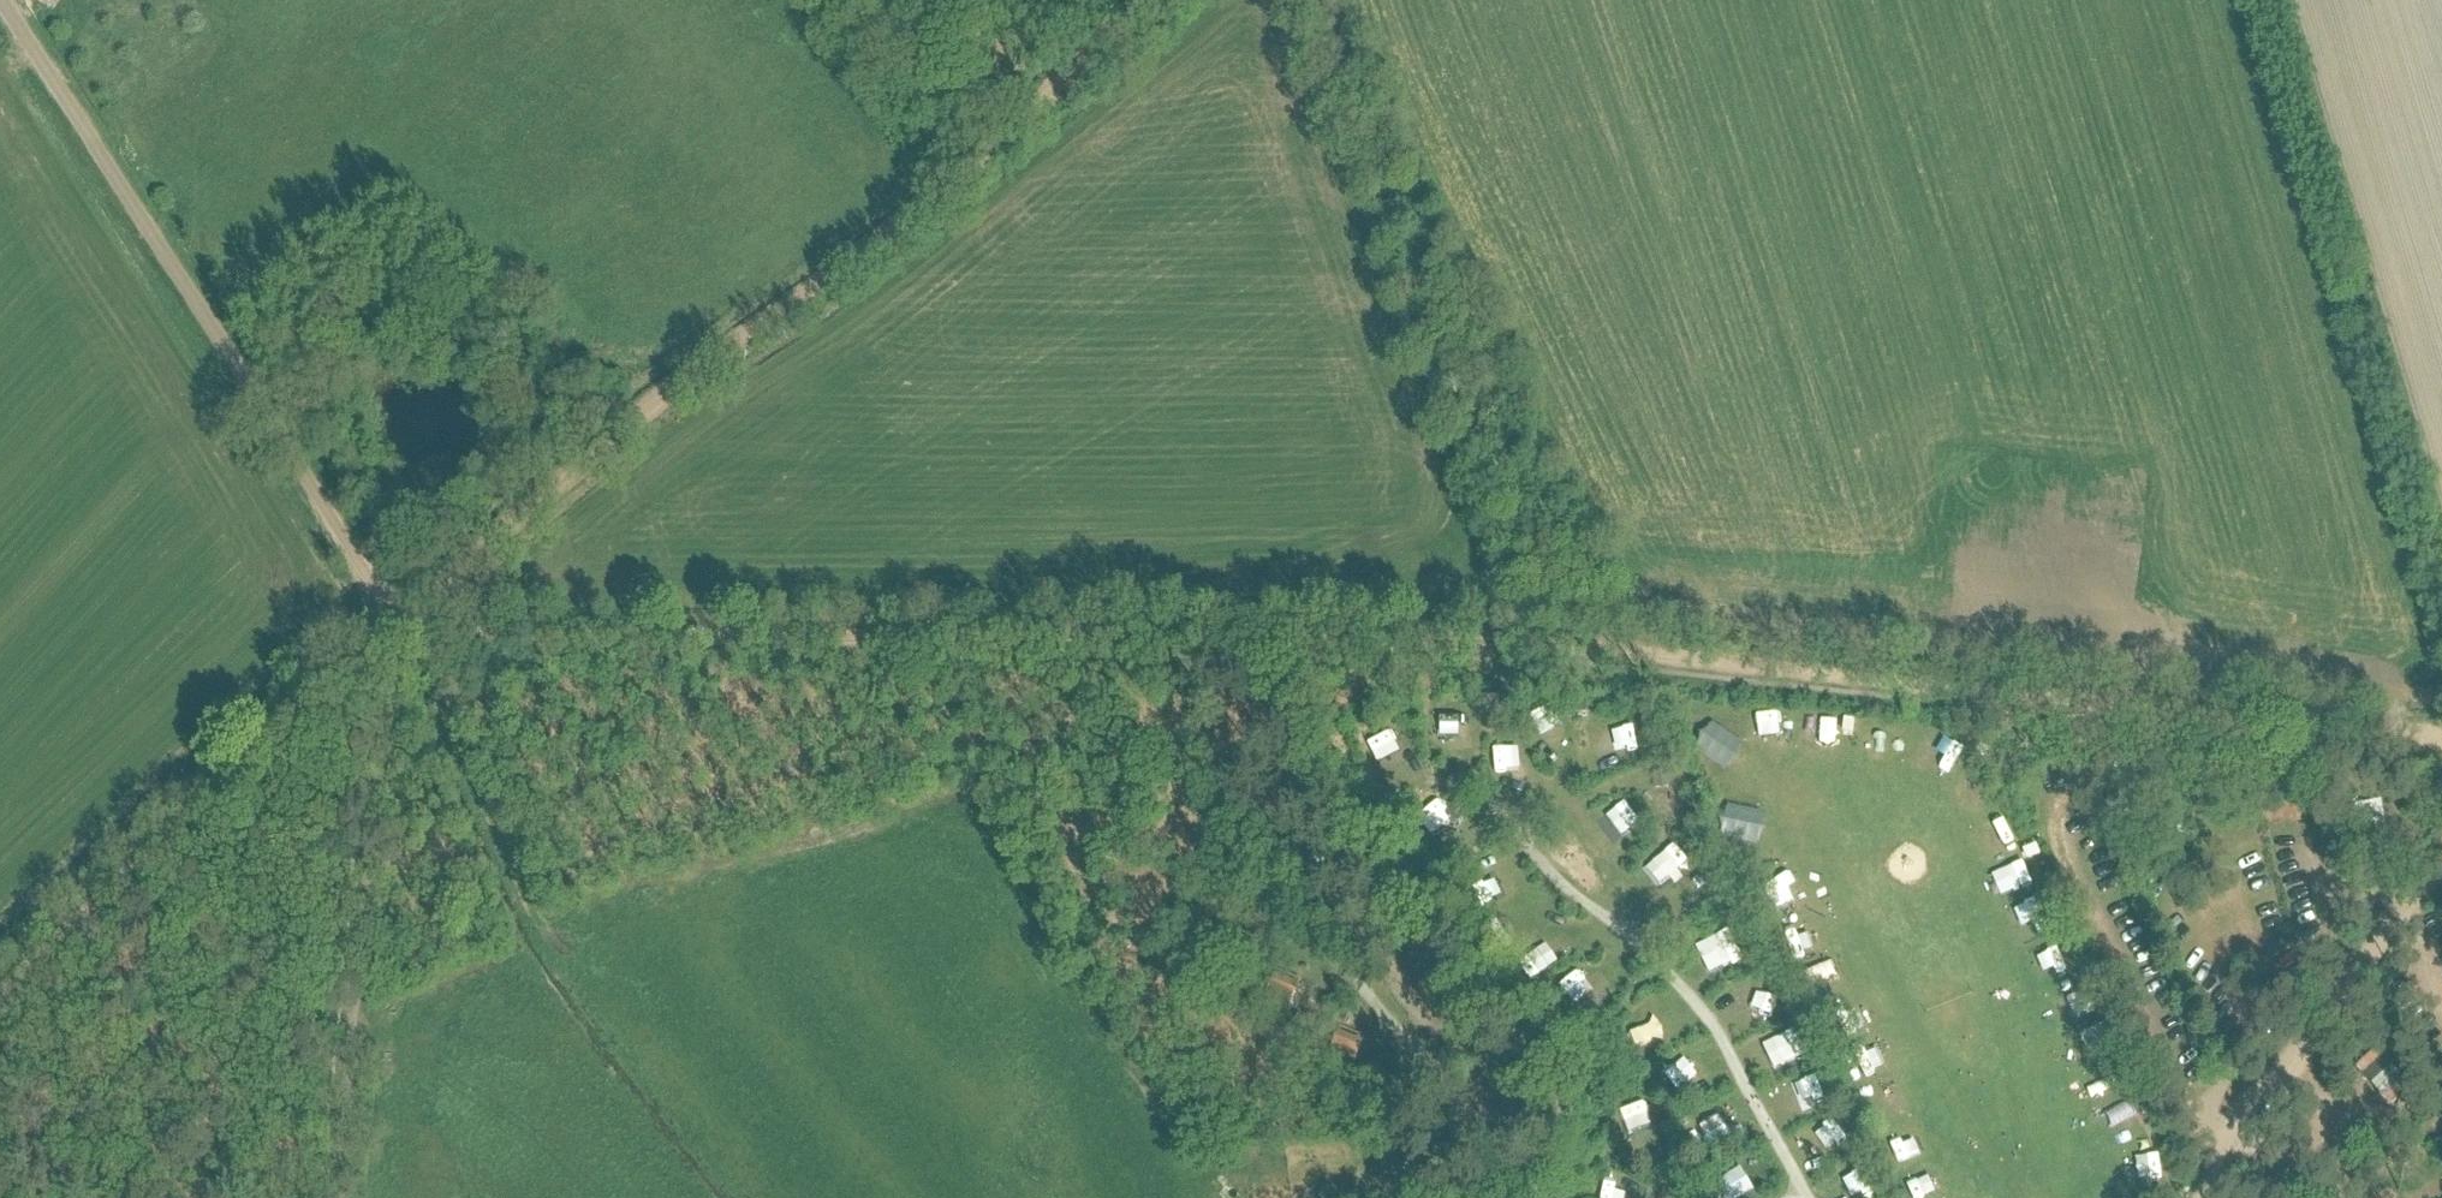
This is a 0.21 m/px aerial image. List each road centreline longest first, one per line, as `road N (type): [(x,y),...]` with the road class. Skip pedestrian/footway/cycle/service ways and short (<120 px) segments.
road 1 (track): [(401,627),(471,636),(1570,648),(2441,741)]
road 2 (track): [(401,627),(678,390),(916,221),(1155,0)]
road 3 (unclassified): [(401,627),(1,0)]
road 4 (track): [(1560,1197),(1566,1167),(1547,1092),(1471,973),(1442,944),(1387,942),(1360,973),(1368,1000),(1517,1148)]
road 5 (track): [(1804,1197),(1716,1032),(1675,977),(1545,870),(1478,792),(1430,782)]
road 6 (track): [(401,627),(341,1151),(344,1197)]
road 7 (track): [(0,1003),(401,627)]
road 8 (track): [(565,957),(542,928),(401,627)]
road 9 (track): [(2441,1088),(2410,1097),(2333,1157),(2325,1197)]

